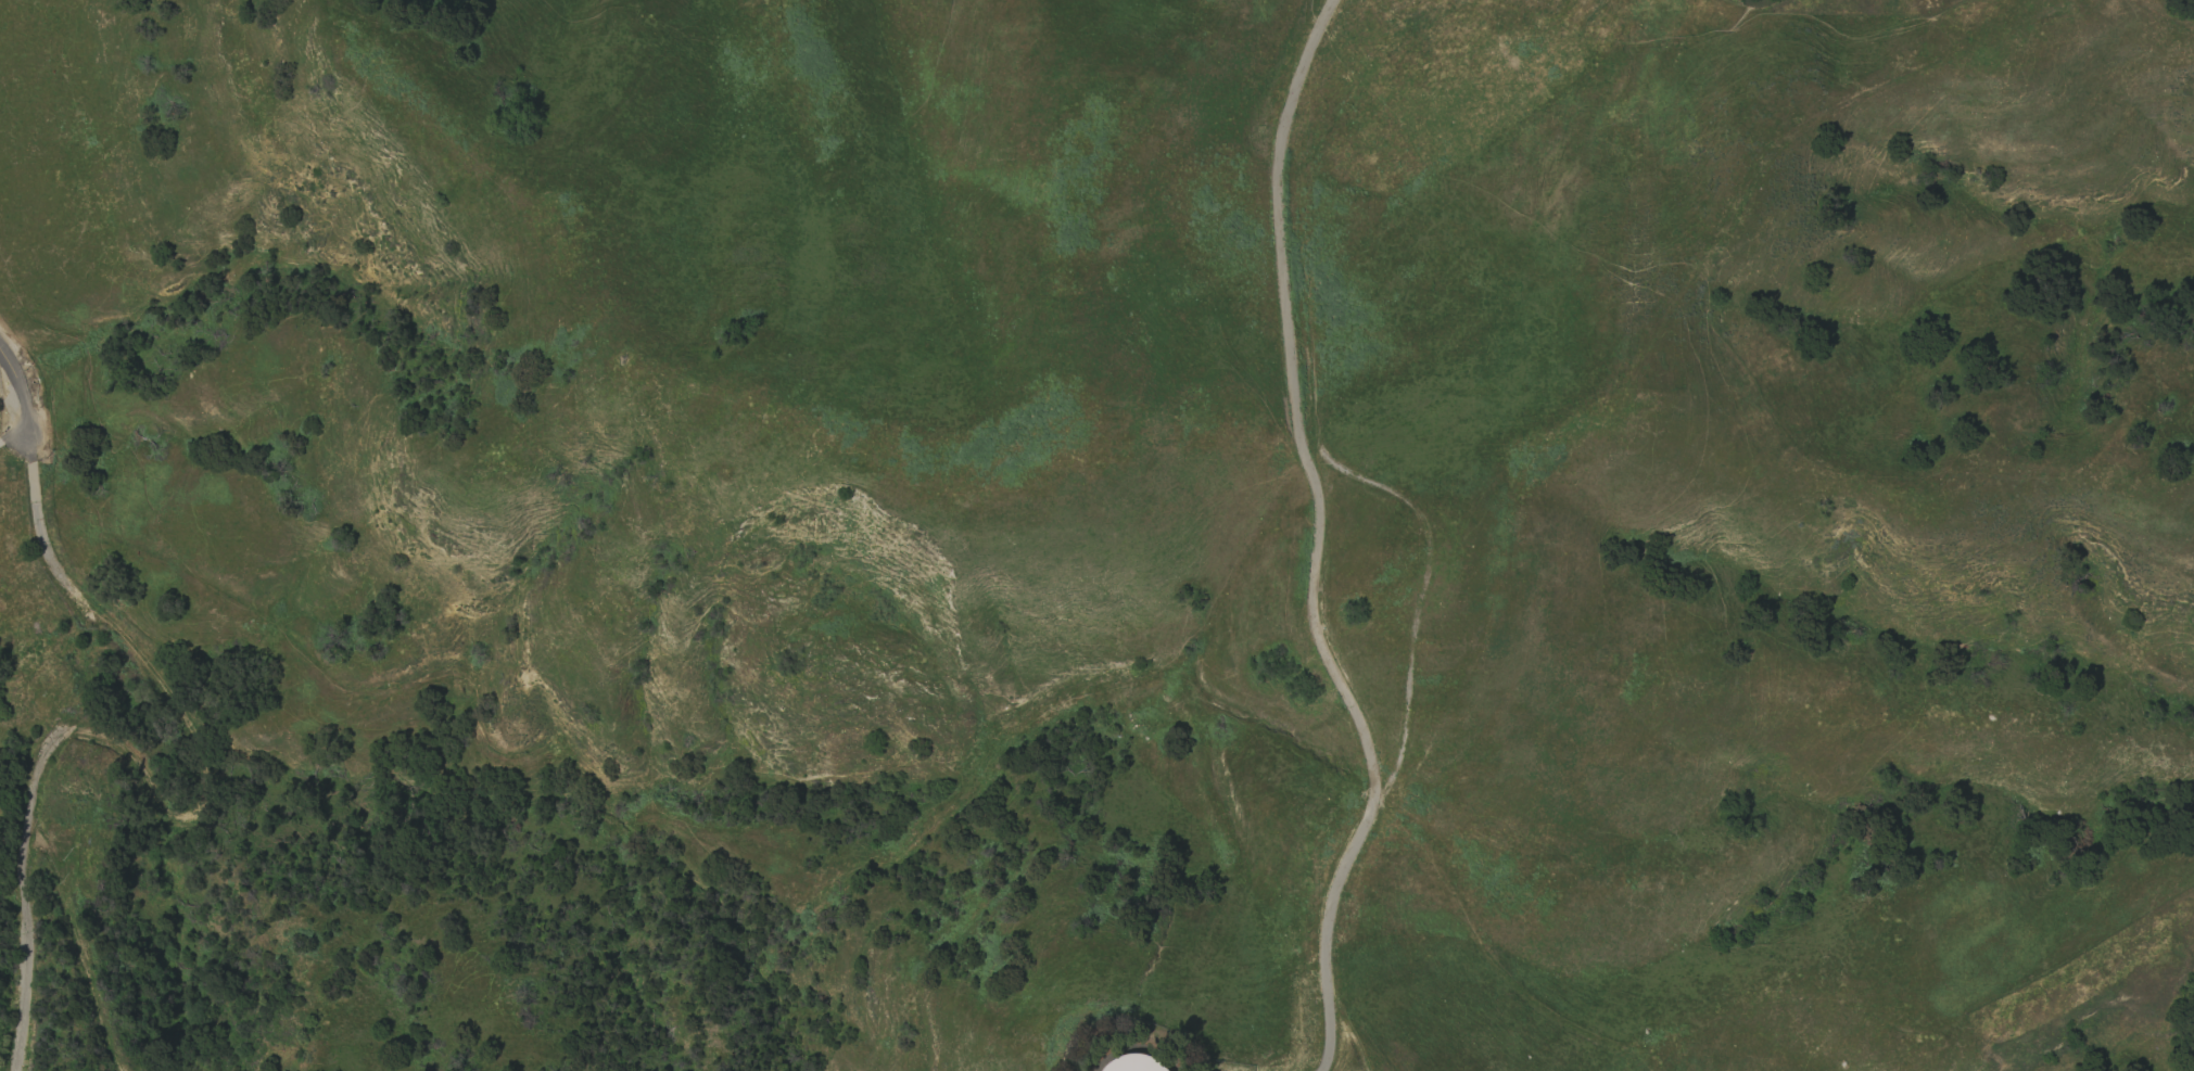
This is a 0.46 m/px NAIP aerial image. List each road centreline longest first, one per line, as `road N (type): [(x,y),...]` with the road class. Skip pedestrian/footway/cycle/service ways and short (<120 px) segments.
road 1 (residential): [(19,1070),(33,929),(24,871),(31,801),(50,744),(77,711),(93,650),(78,602),(41,541),(21,396),(0,356)]

